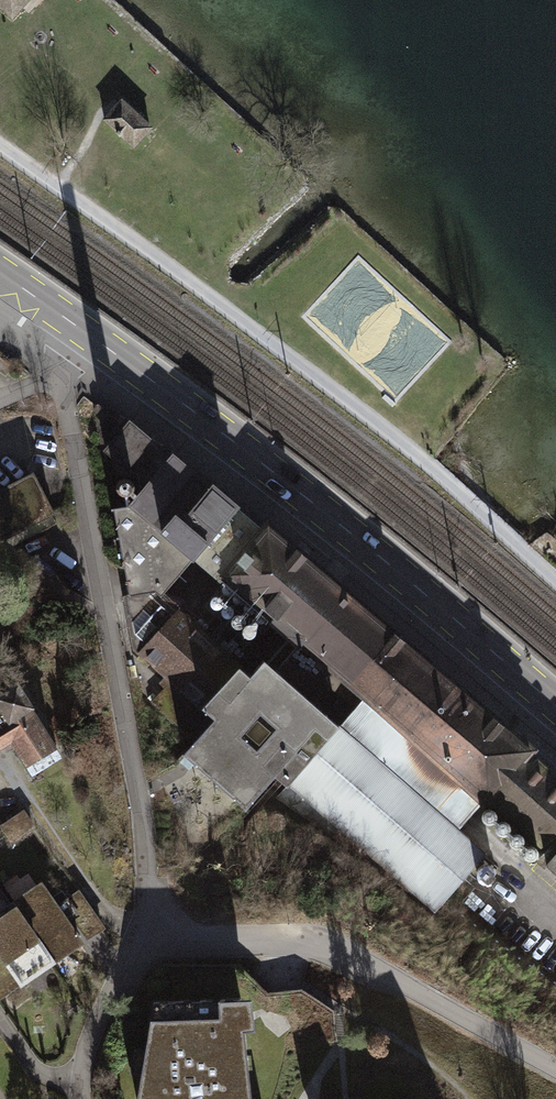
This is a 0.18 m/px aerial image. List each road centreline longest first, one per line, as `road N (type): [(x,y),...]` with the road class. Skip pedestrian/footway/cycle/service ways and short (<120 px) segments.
road 1 (primary): [(86,334),(384,560),(555,707)]
road 2 (residential): [(55,374),(153,895),(137,932)]
road 3 (residential): [(137,932),(329,950),(555,1065)]
road 4 (residential): [(137,932),(83,1051),(82,1098)]

